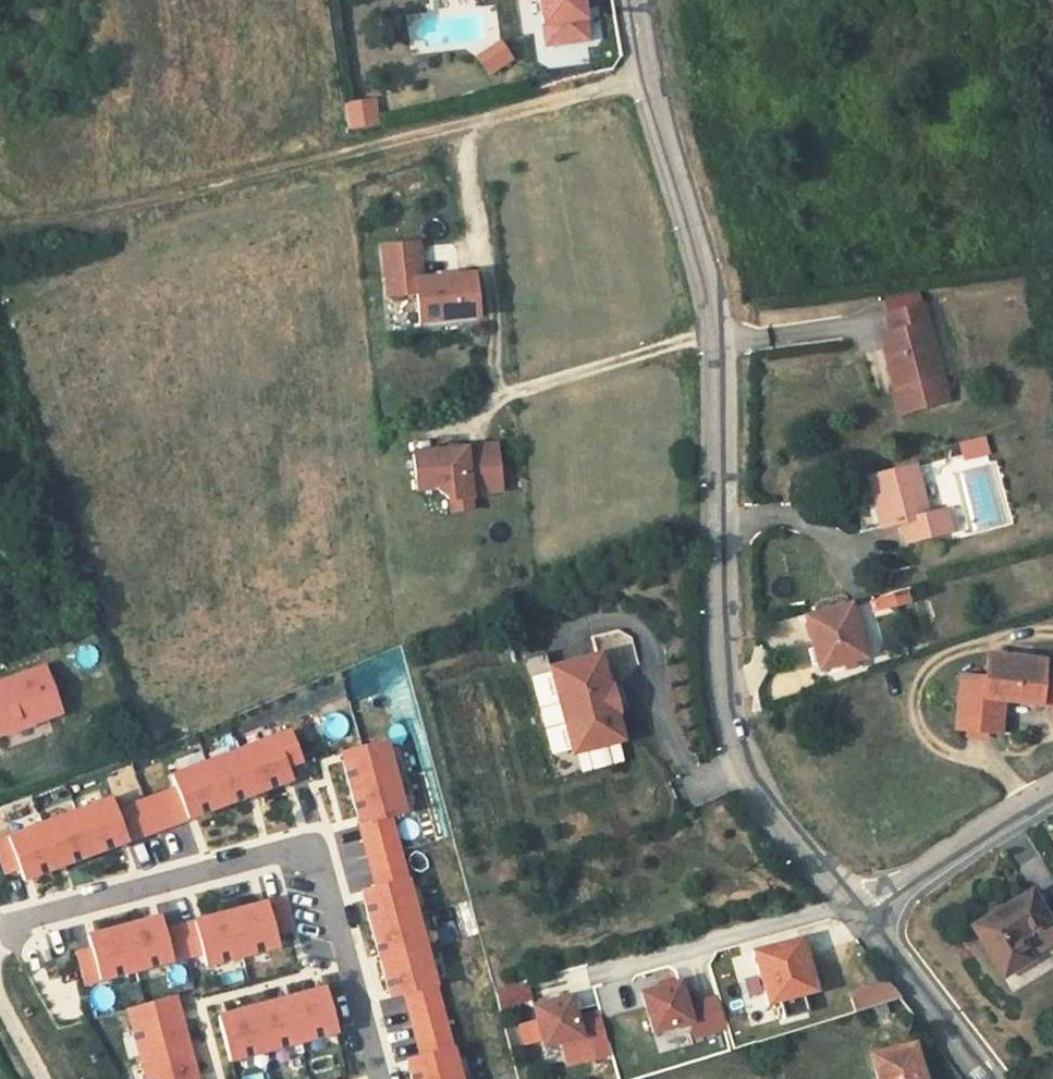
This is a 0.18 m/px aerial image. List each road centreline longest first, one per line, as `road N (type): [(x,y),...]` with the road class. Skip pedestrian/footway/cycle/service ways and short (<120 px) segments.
road 1 (unclassified): [(863,917),(765,802),(733,734),(723,650),(719,333),(649,75),(639,0)]
road 2 (residential): [(381,1078),(324,867),(272,854),(0,931)]
road 3 (track): [(486,118),(100,215),(0,222)]
road 4 (unclassified): [(1052,789),(863,917)]
road 5 (unclassified): [(989,1078),(863,917)]

